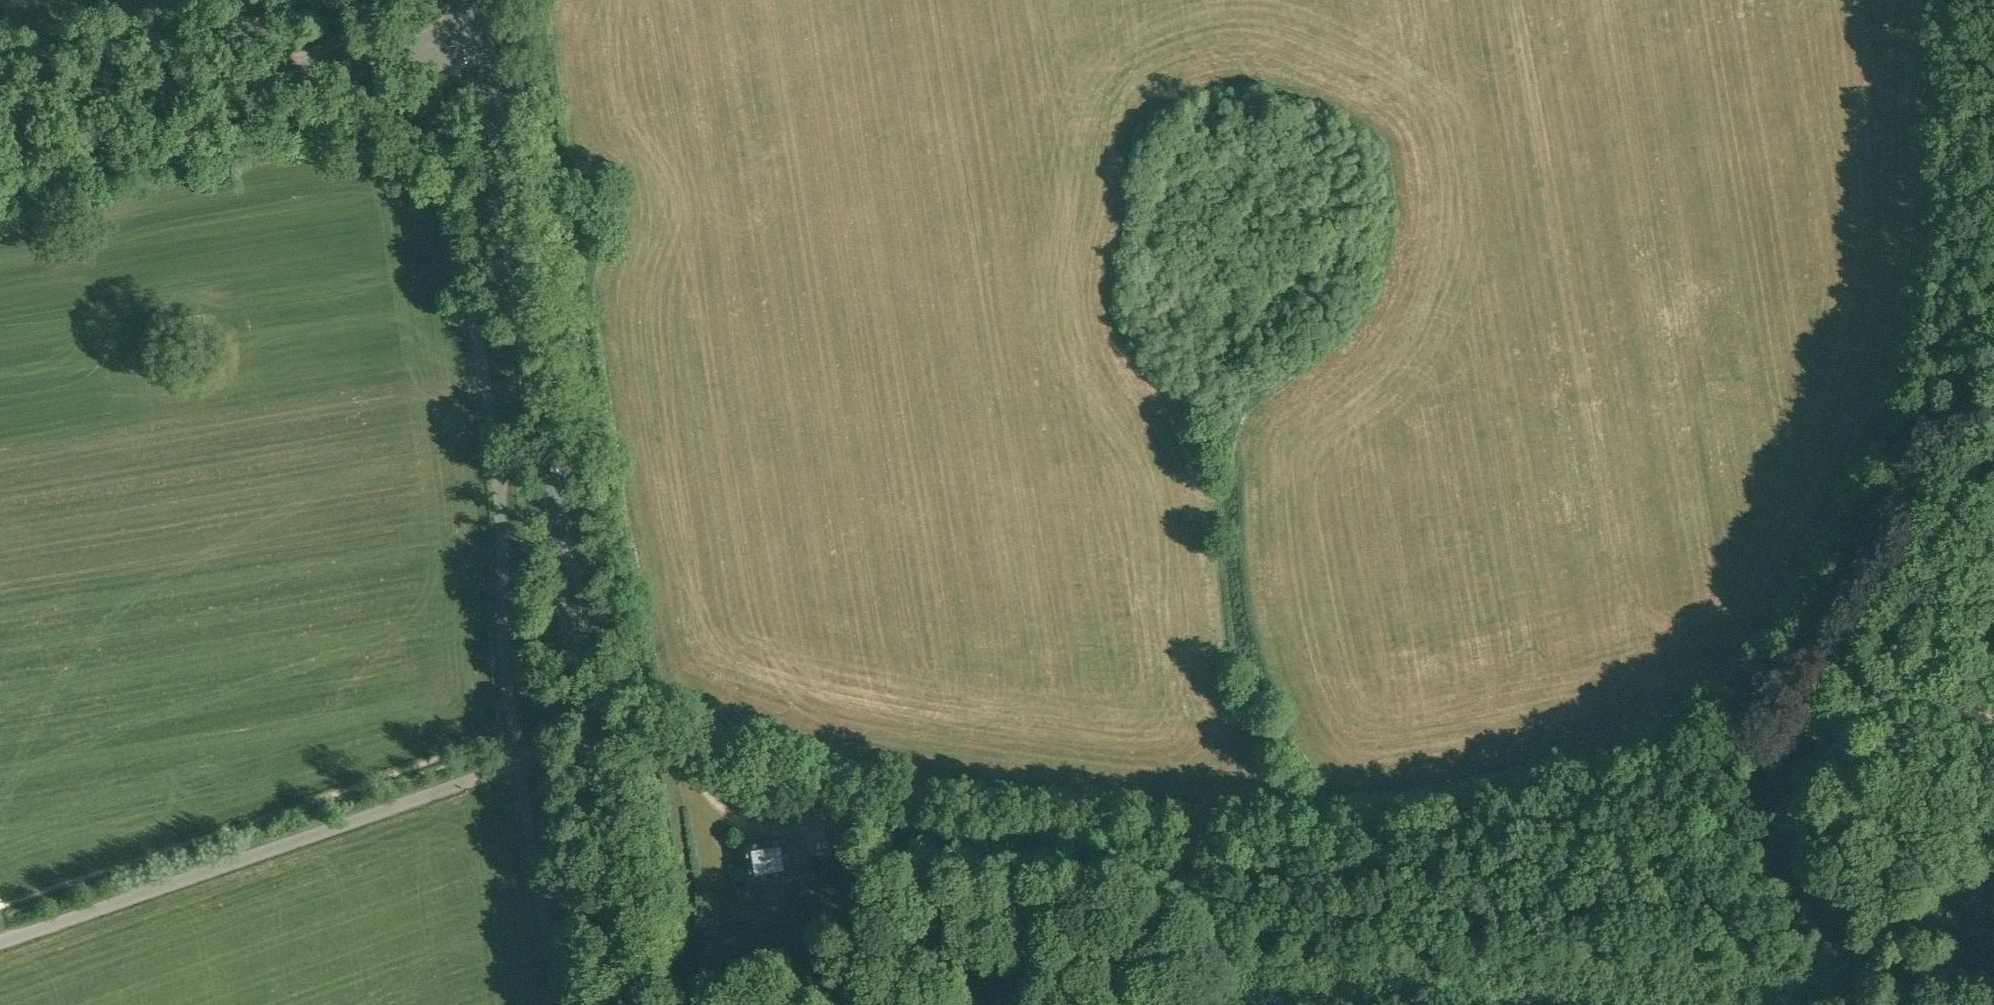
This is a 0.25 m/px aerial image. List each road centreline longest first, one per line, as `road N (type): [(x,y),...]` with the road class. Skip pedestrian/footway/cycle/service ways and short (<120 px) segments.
road 1 (unclassified): [(593,740),(645,729),(771,776),(1038,827),(1277,843),(1474,830),(1688,756),(1746,718),(1802,650),(1881,525),(1939,372),(1959,239),(1956,0)]
road 2 (tertiary): [(593,740),(478,42)]
road 3 (secondary): [(0,120),(478,42)]
road 4 (tertiary): [(637,1004),(593,740)]

